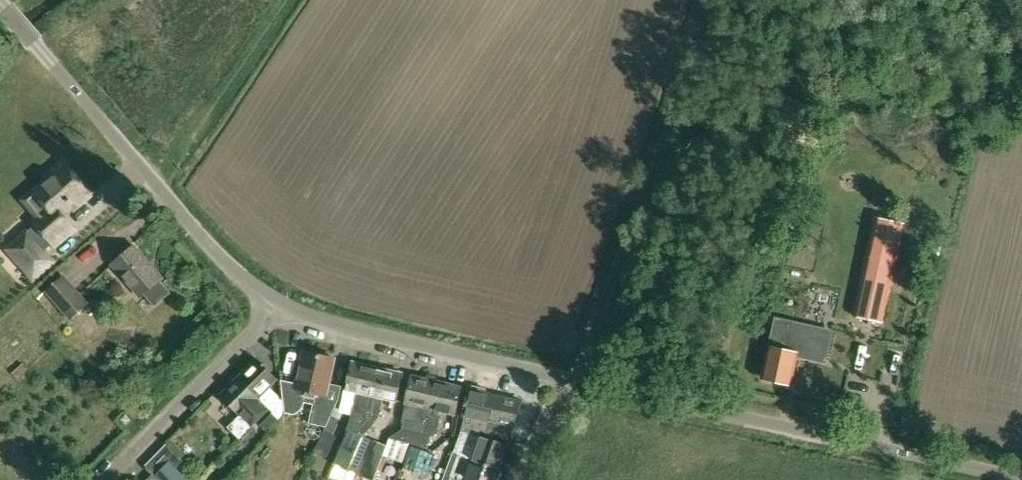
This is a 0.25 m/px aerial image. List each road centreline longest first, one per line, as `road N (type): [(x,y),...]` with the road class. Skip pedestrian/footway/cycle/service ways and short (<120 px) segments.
road 1 (unclassified): [(1000,479),(568,379)]
road 2 (unclassified): [(278,308),(200,236),(0,7)]
road 3 (unclassified): [(568,379),(278,308)]
road 4 (residential): [(278,308),(105,479)]

